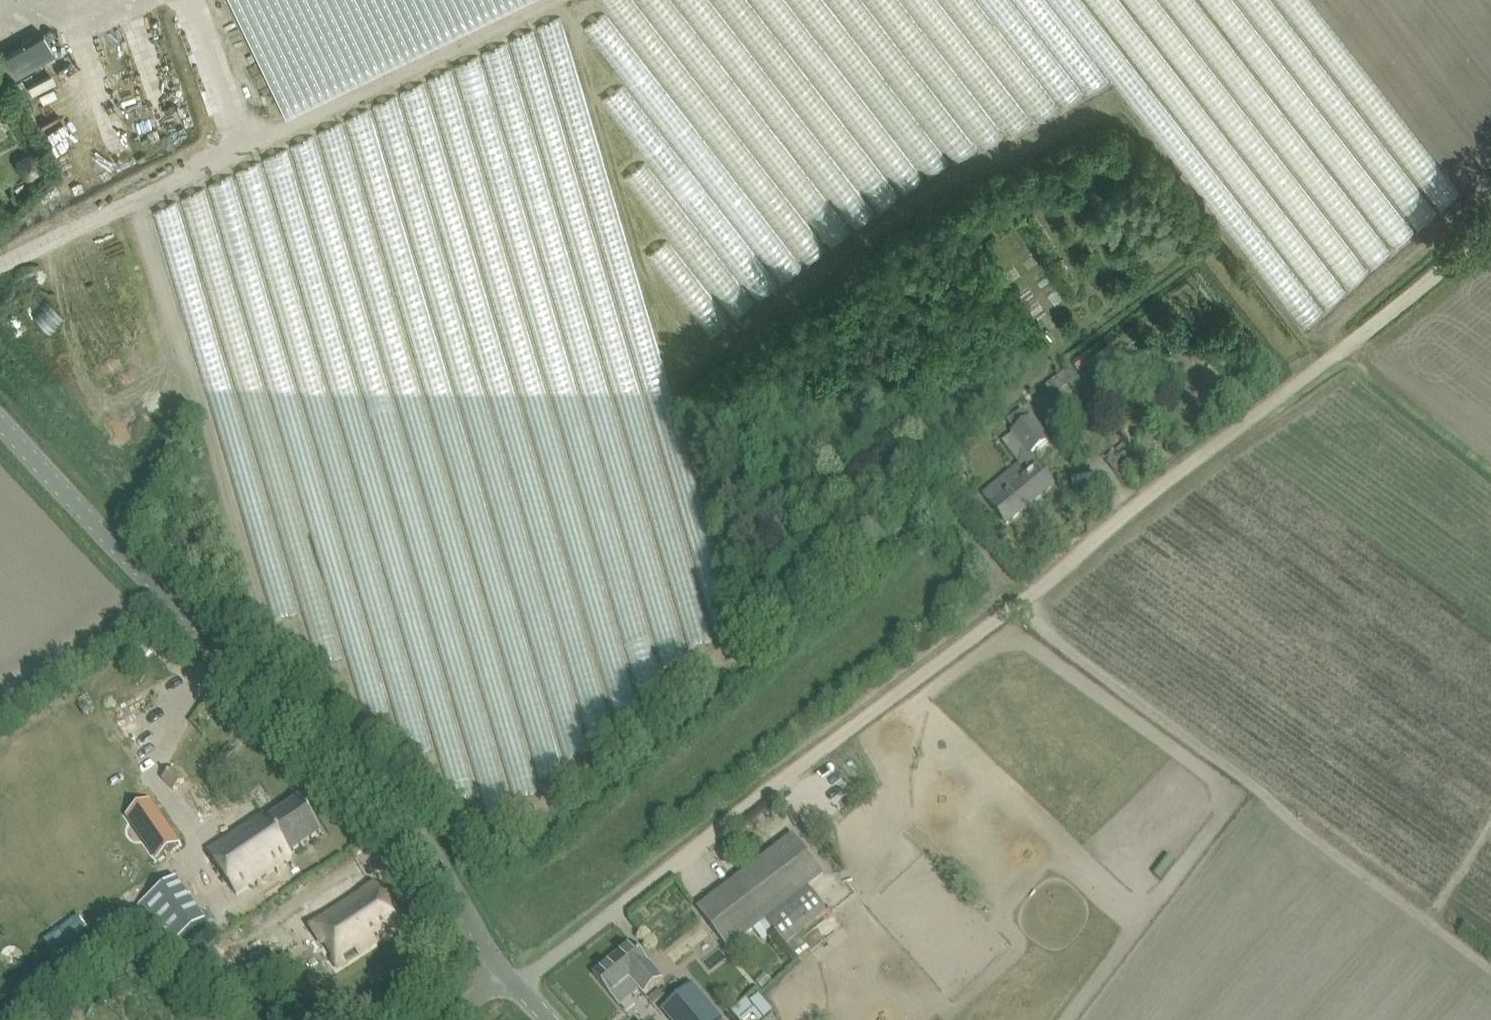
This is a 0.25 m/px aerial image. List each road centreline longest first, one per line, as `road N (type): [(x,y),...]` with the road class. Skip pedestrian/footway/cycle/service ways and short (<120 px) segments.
road 1 (unclassified): [(507,975),(1220,426),(1490,202)]
road 2 (unclassified): [(507,975),(390,805),(129,554),(0,416)]

